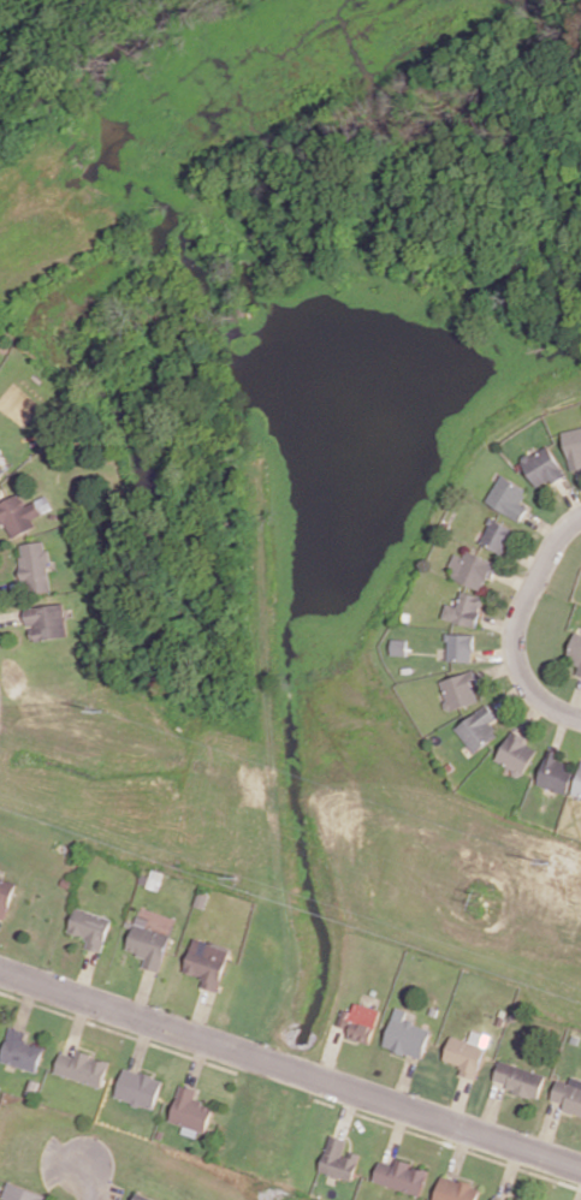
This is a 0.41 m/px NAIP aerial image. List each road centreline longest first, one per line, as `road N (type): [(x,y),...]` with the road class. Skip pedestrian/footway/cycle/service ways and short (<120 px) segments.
road 1 (residential): [(0,973),(580,1170)]
road 2 (residential): [(580,550),(535,643),(547,689)]

